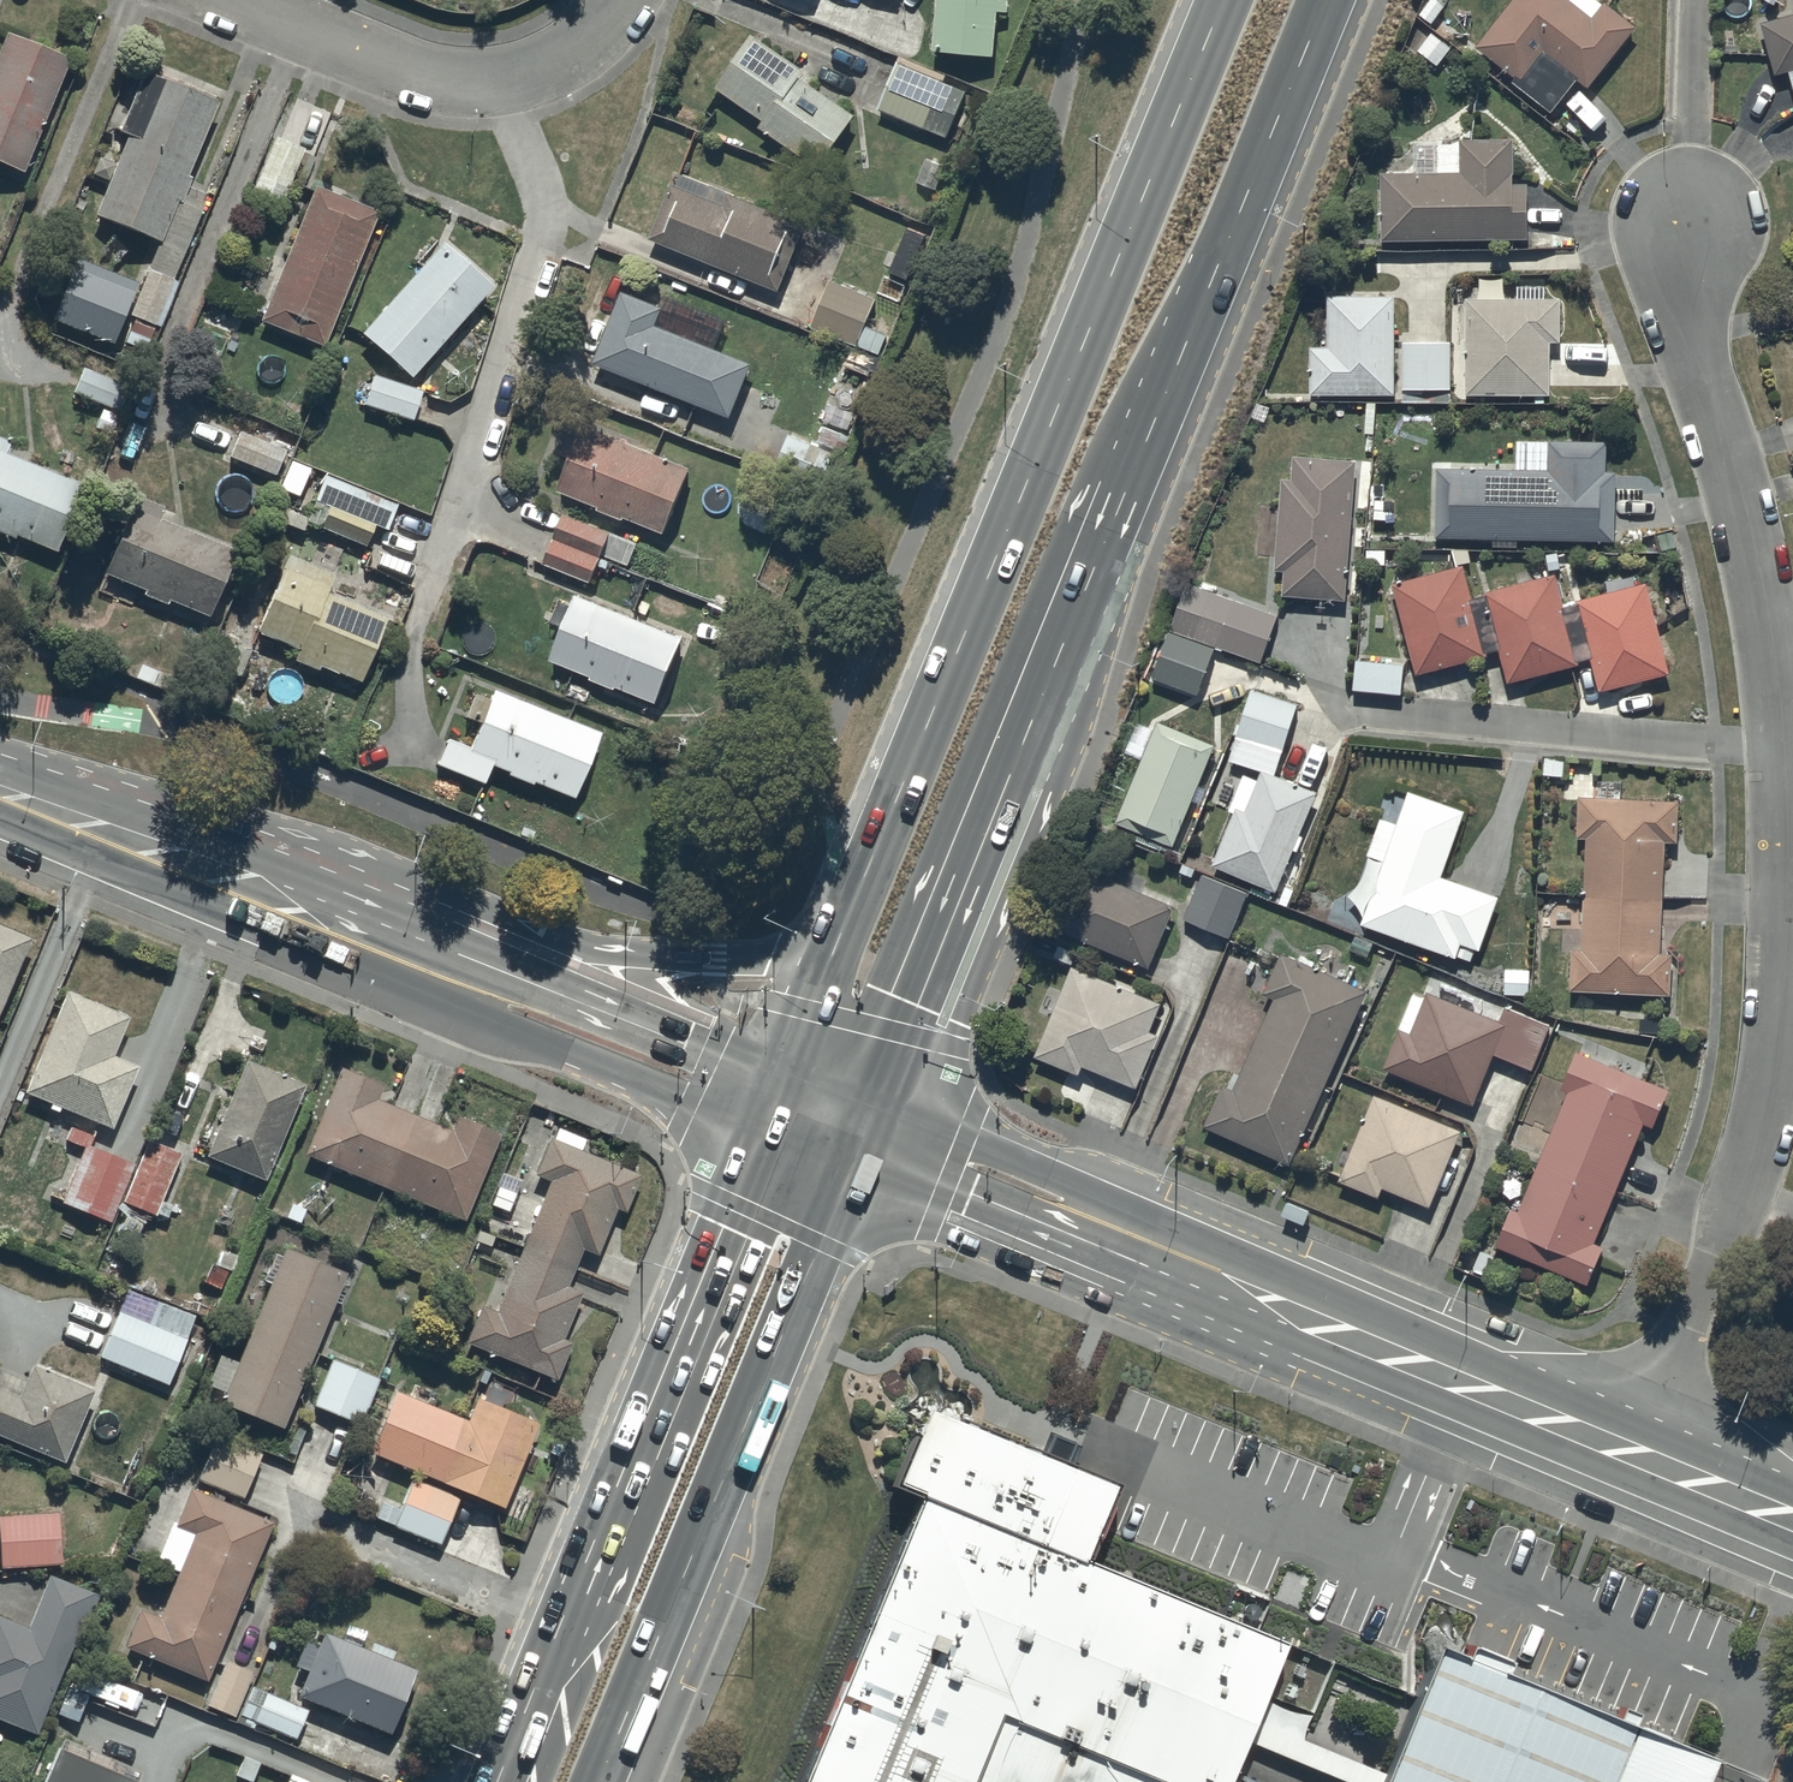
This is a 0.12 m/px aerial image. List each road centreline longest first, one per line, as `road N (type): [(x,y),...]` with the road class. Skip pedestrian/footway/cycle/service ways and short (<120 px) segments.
road 1 (residential): [(1635,1454),(1748,1178),(1776,1063),(1783,989),(1778,703),(1749,532),(1688,325),(1689,222)]
road 2 (trunk): [(1326,0),(1065,614),(1014,764),(858,1146)]
road 3 (trunk): [(859,895),(1229,0)]
road 4 (secondary): [(0,784),(118,780),(287,831),(610,953),(771,954),(859,895)]
road 5 (secondary): [(0,799),(220,888),(336,918),(783,1108)]
road 6 (secondary): [(858,1146),(1635,1454)]
road 7 (trunk): [(496,1781),(537,1680),(599,1566),(783,1108)]
road 8 (trunk): [(858,1146),(601,1781)]
road 9 (residential): [(234,0),(429,74),(496,81),(548,66),(595,37),(627,0)]
road 10 (trunk): [(783,1108),(859,895)]
road 11 (secondary): [(1635,1454),(1792,1519)]

